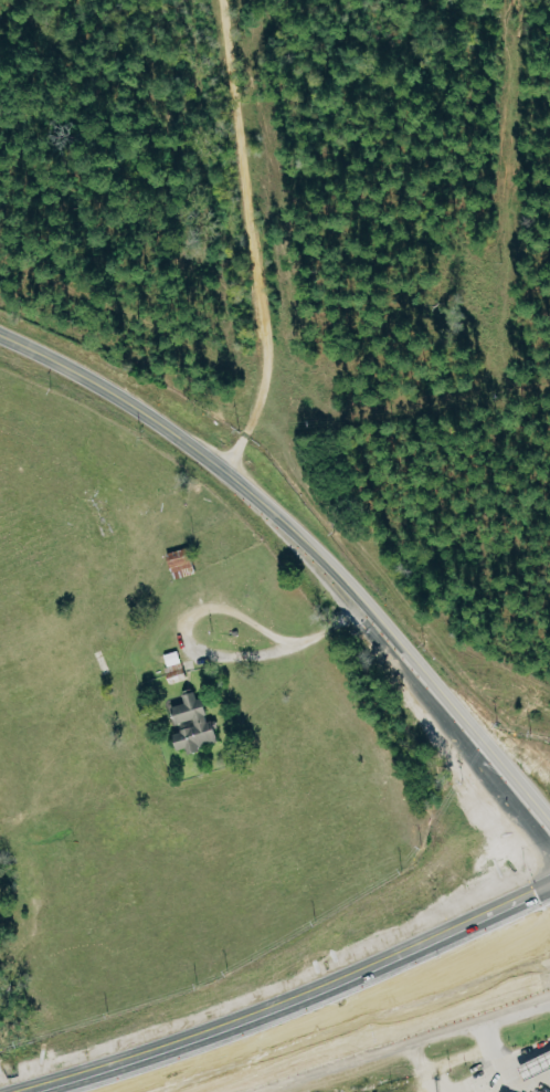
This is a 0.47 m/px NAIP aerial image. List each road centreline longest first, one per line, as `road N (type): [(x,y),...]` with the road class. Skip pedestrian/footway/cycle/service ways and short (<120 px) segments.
road 1 (secondary): [(549,844),(369,620),(219,469),(108,393),(0,337)]
road 2 (primary): [(549,885),(233,1030),(24,1091)]
road 3 (residential): [(219,469),(243,438),(258,396),(261,327),(216,0)]
road 4 (primary): [(231,1091),(549,977)]

